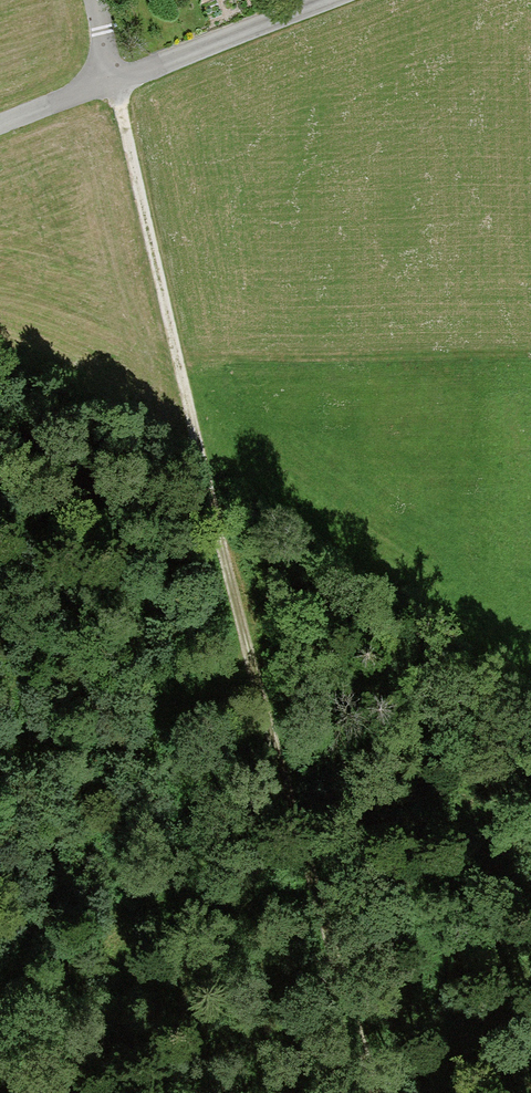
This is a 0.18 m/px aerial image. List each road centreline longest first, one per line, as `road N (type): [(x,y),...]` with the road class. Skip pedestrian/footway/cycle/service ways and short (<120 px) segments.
road 1 (track): [(374,1092),(175,385),(112,81)]
road 2 (track): [(0,747),(97,751),(149,740),(248,661)]
road 3 (unclassified): [(322,0),(112,81)]

